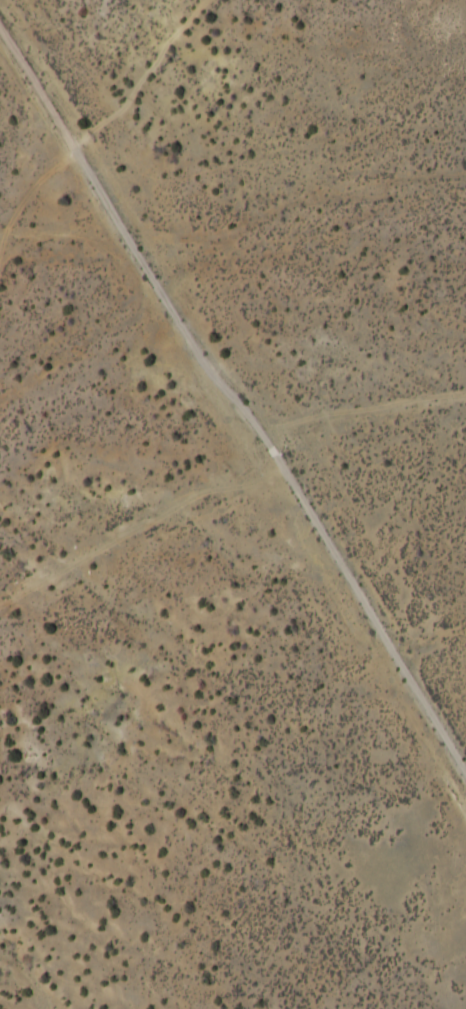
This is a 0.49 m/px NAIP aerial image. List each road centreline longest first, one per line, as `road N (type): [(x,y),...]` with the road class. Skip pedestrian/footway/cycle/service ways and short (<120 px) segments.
road 1 (track): [(465,811),(176,334),(143,294),(0,37)]
road 2 (track): [(26,464),(77,376),(143,294),(259,224),(465,196)]

